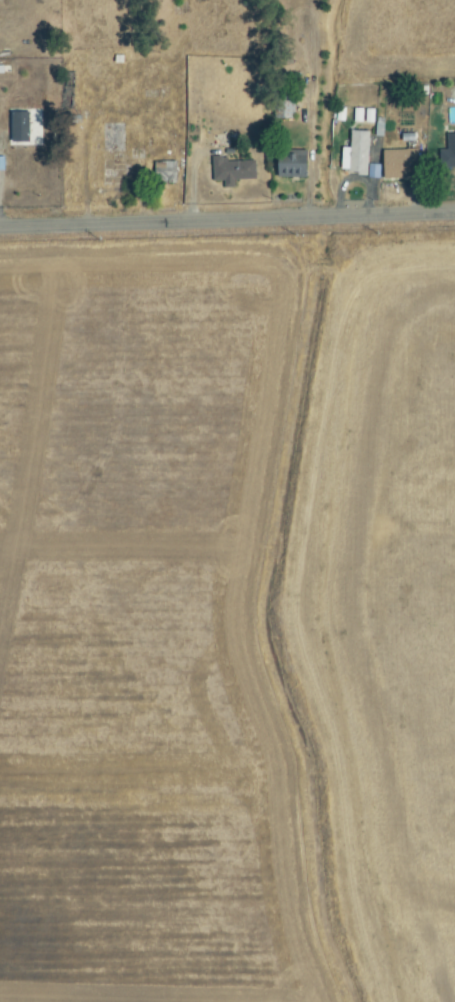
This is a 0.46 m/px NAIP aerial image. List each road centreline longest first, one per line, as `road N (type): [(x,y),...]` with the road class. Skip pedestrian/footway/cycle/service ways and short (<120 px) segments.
road 1 (residential): [(454,213),(0,228)]

